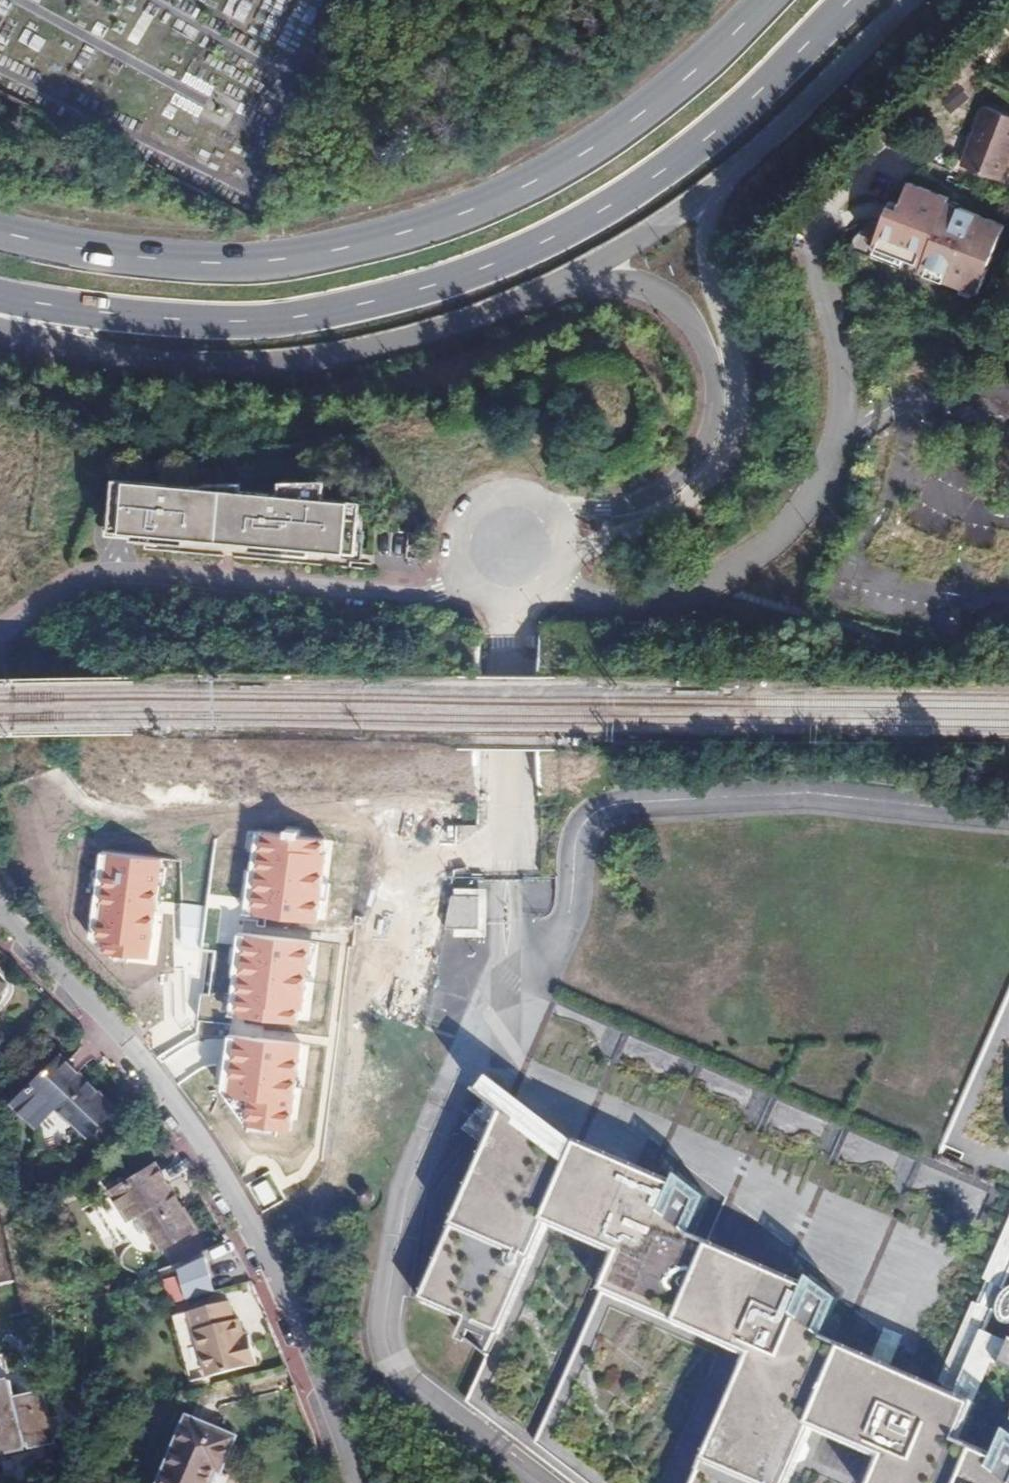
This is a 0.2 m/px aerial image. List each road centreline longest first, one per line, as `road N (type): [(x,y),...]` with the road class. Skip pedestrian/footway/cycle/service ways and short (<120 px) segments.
road 1 (primary): [(0,300),(232,323),(347,309),(429,287),(503,260),(619,200),(696,147),(847,0)]
road 2 (primary): [(767,0),(701,67),(570,165),(425,226),(296,256),(184,263),(0,232)]
road 3 (residential): [(0,907),(108,1022),(281,1266),(345,1482)]
road 4 (unclassified): [(0,331),(200,368),(372,352),(588,274)]
road 5 (residential): [(478,577),(420,599),(104,581),(82,584),(0,641)]
road 6 (unclassified): [(555,565),(610,539),(652,530),(705,496),(734,445),(744,393),(704,244),(715,192)]
road 7 (unclassified): [(588,274),(671,306),(710,366),(713,424),(689,471),(646,502),(544,507)]
road 8 (unclassified): [(715,192),(910,0)]
road 9 (unclassified): [(588,274),(715,192)]
road 10 (unclassified): [(544,507),(514,495),(483,505),(464,548),(478,577)]

